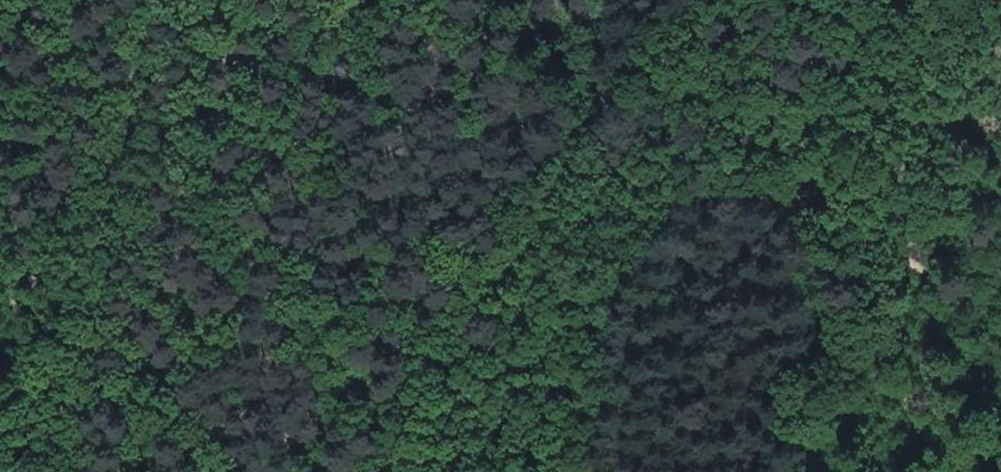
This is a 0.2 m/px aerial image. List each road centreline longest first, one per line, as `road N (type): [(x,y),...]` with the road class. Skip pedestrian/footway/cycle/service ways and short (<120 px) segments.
road 1 (track): [(1000,327),(961,288),(894,248),(648,168),(416,74),(266,0)]
road 2 (track): [(134,471),(108,443),(31,303),(0,213)]
road 3 (track): [(1000,43),(982,49),(894,248)]

